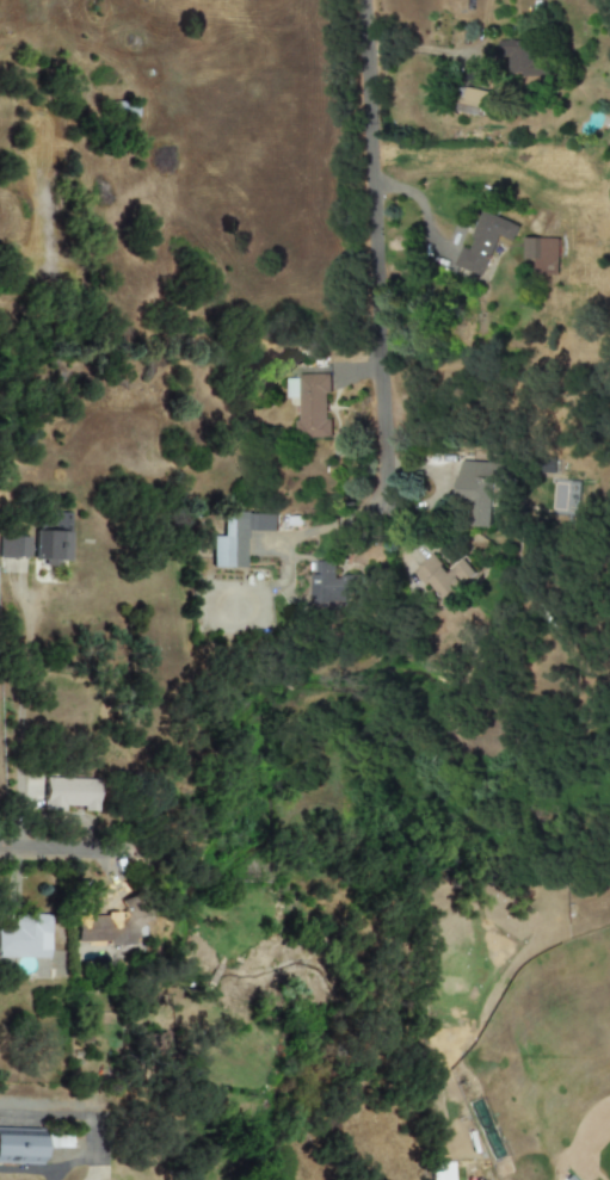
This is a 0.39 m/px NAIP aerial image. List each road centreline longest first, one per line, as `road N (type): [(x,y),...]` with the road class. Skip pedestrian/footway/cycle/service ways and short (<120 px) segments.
road 1 (residential): [(381,478),(361,0)]
road 2 (residential): [(0,844),(128,851)]

